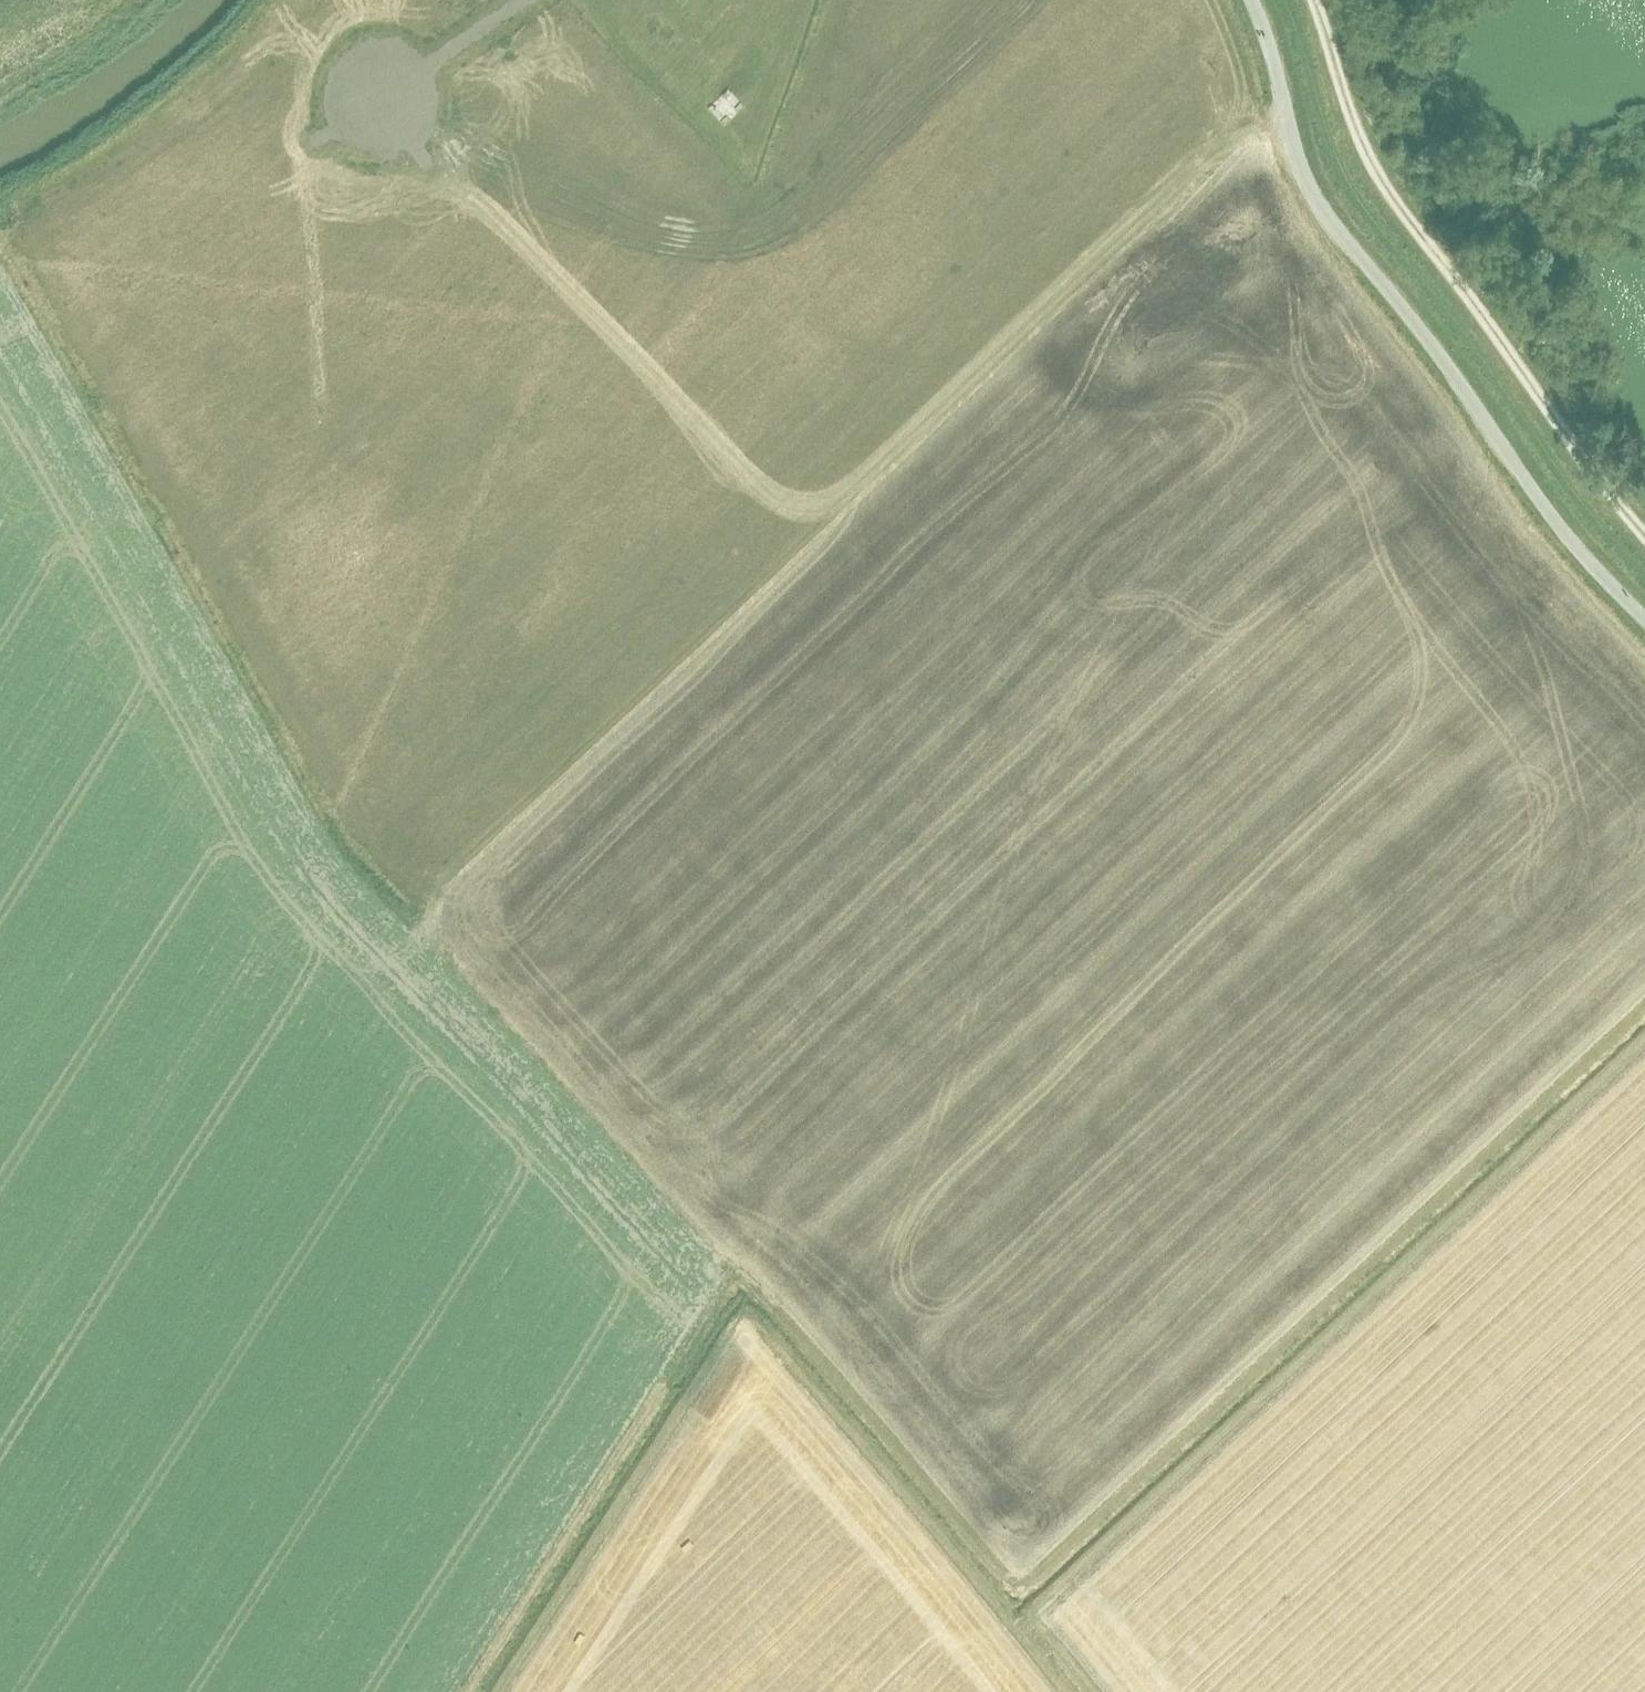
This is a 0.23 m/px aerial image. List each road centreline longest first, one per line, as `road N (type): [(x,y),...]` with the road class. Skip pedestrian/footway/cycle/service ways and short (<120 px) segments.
road 1 (unclassified): [(1252,0),(1317,200),(1550,514),(1644,614)]
road 2 (track): [(1316,0),(1372,166),(1644,532)]

